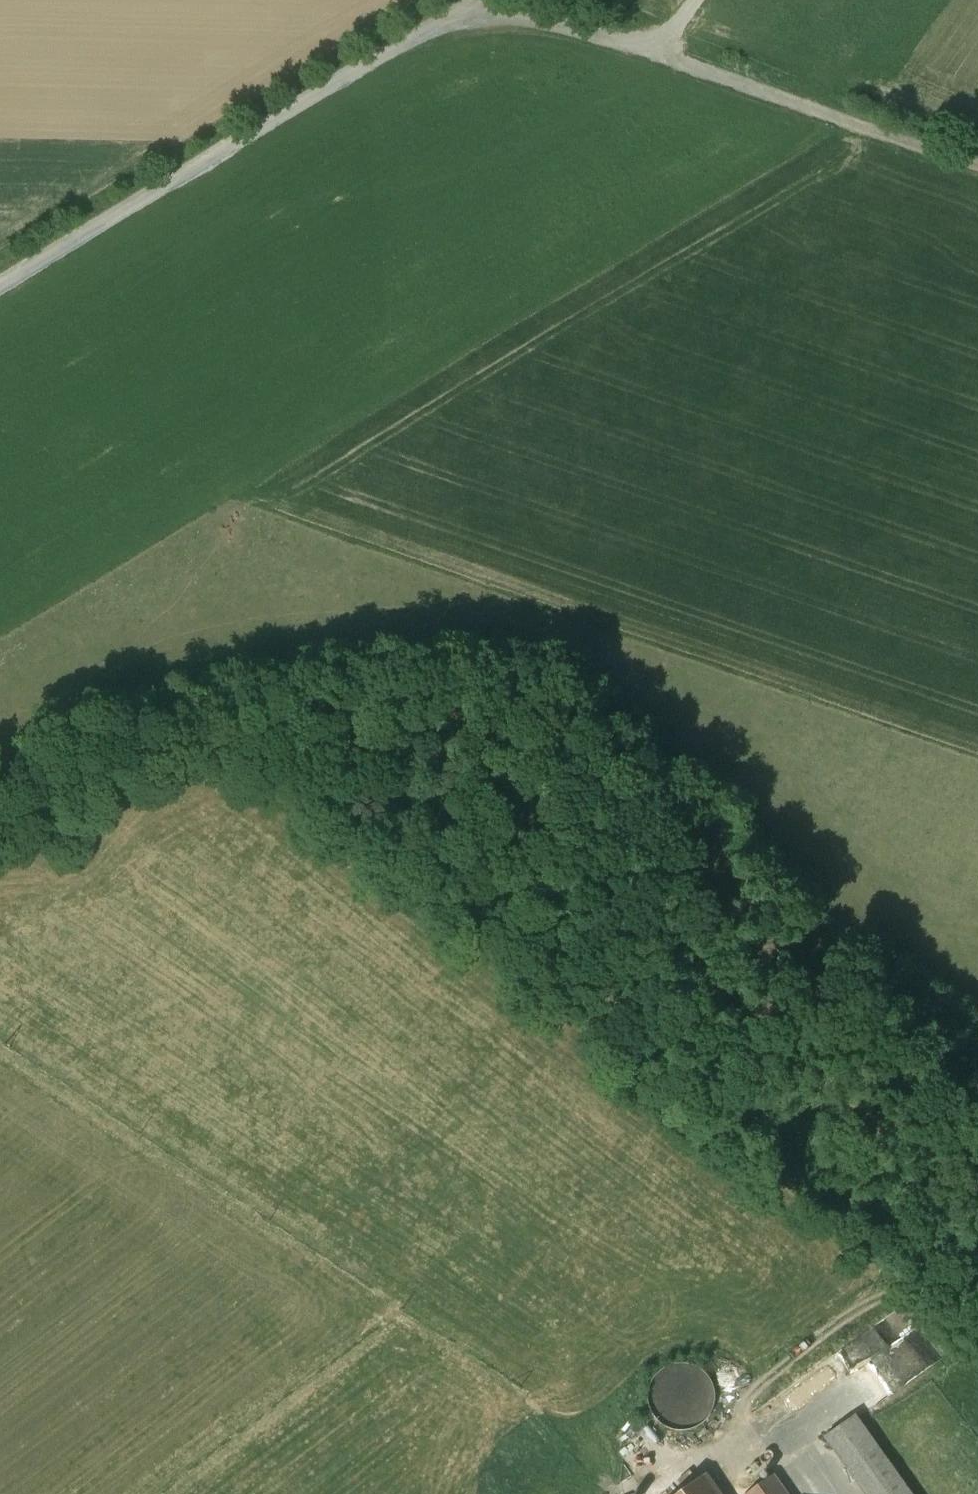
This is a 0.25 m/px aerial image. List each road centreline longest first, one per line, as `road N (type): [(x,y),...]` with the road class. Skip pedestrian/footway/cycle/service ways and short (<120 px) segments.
road 1 (track): [(459,0),(0,275)]
road 2 (track): [(511,0),(977,163)]

